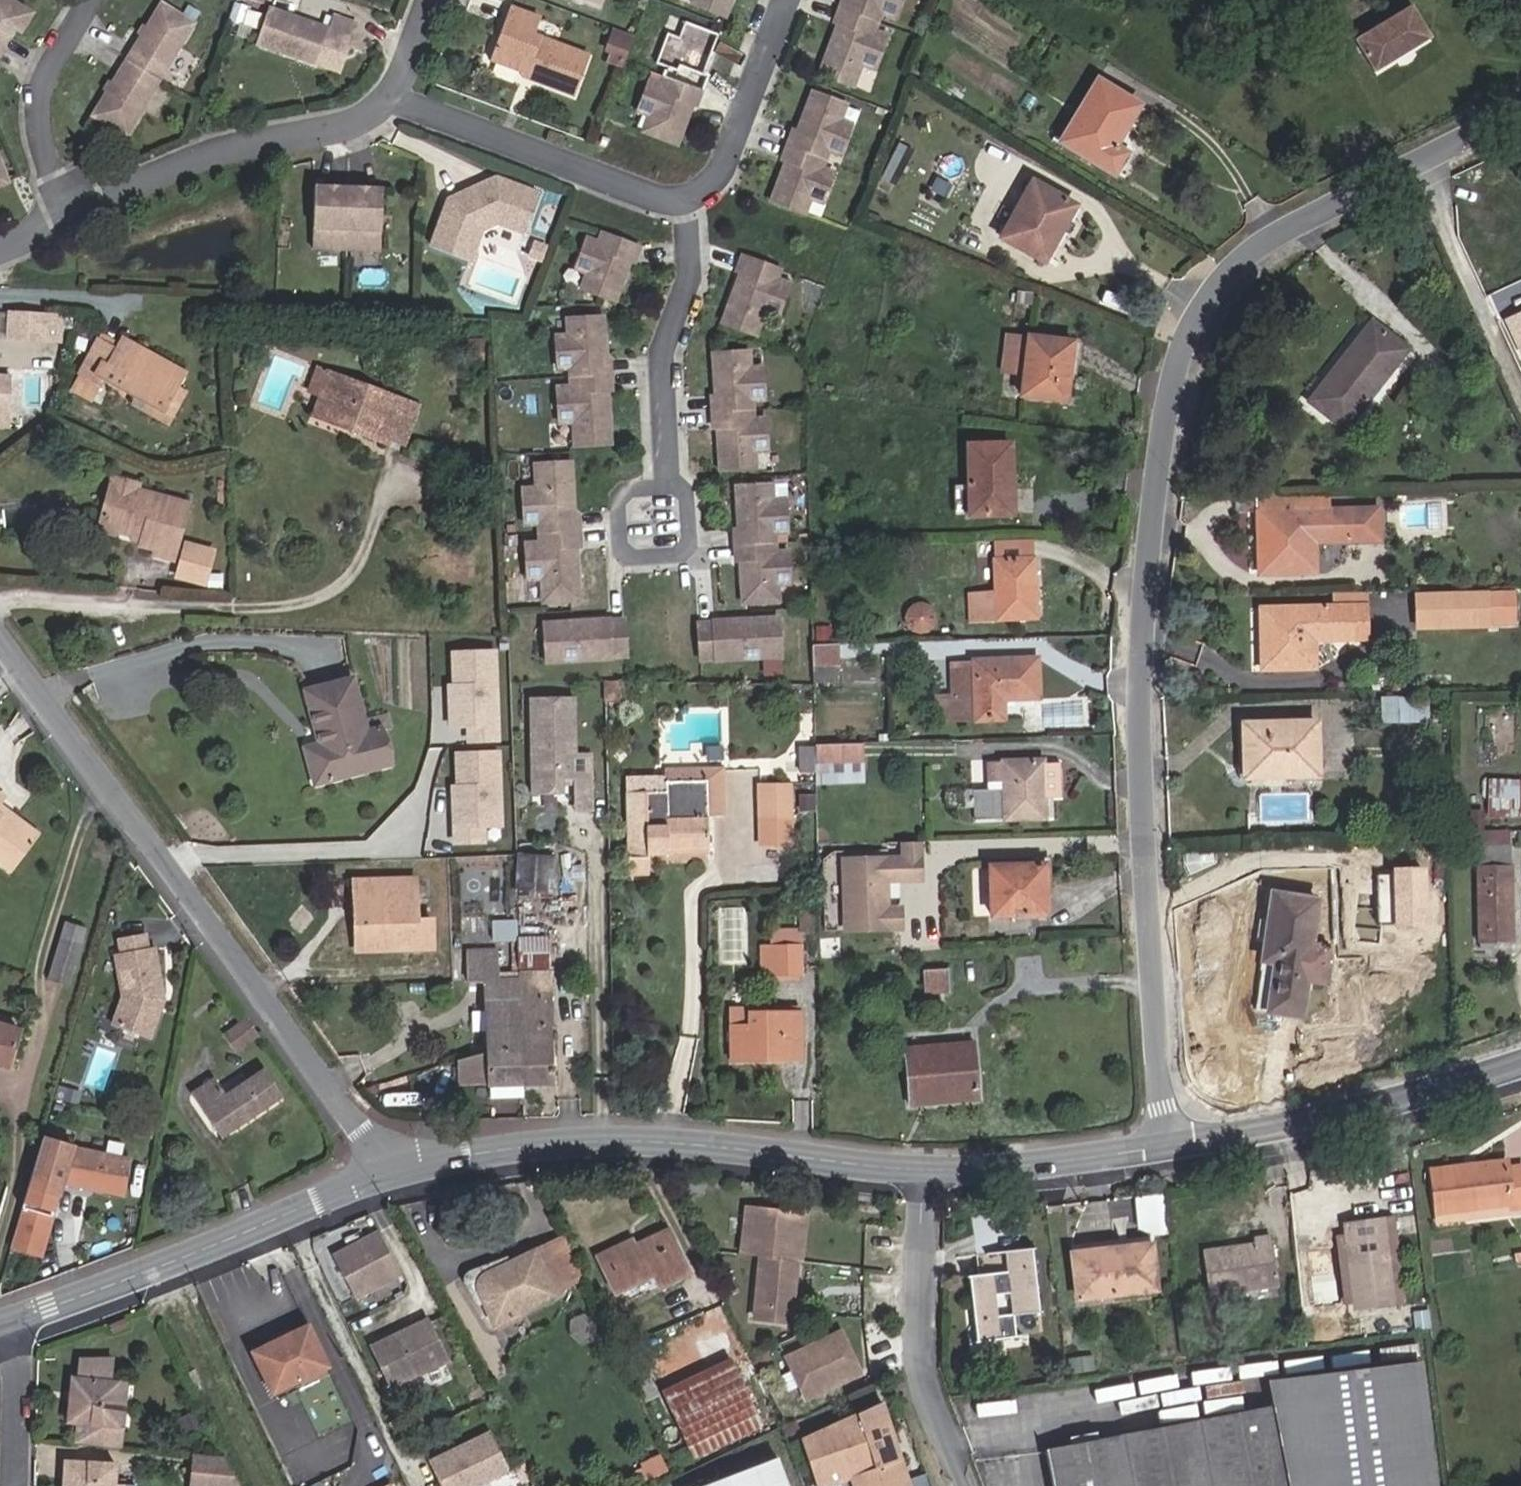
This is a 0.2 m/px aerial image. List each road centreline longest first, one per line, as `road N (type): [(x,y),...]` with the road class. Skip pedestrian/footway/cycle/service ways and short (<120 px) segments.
road 1 (residential): [(1520,115),(1222,262),(1172,360),(1141,765),(1161,1143)]
road 2 (residential): [(397,1172),(0,634)]
road 3 (tertiary): [(397,1172),(553,1148),(928,1171)]
road 4 (residential): [(0,597),(294,607),(315,601),(355,565),(393,480)]
road 5 (tertiary): [(7,1322),(397,1172)]
road 6 (tertiary): [(1161,1143),(1415,1091),(1520,1060)]
road 7 (residential): [(74,202),(354,123),(390,95)]
road 8 (residential): [(696,200),(663,200),(390,95)]
road 9 (tertiary): [(928,1171),(924,1354),(974,1485)]
road 10 (residential): [(696,200),(699,254),(664,363),(672,463),(683,483)]
road 11 (tertiary): [(928,1171),(1161,1143)]
road 12 (residential): [(790,0),(740,136),(696,200)]
road 13 (residential): [(87,0),(47,63),(43,120),(74,202)]
road 14 (residential): [(683,483),(695,535),(693,549),(679,554),(630,552),(621,511),(630,485)]

